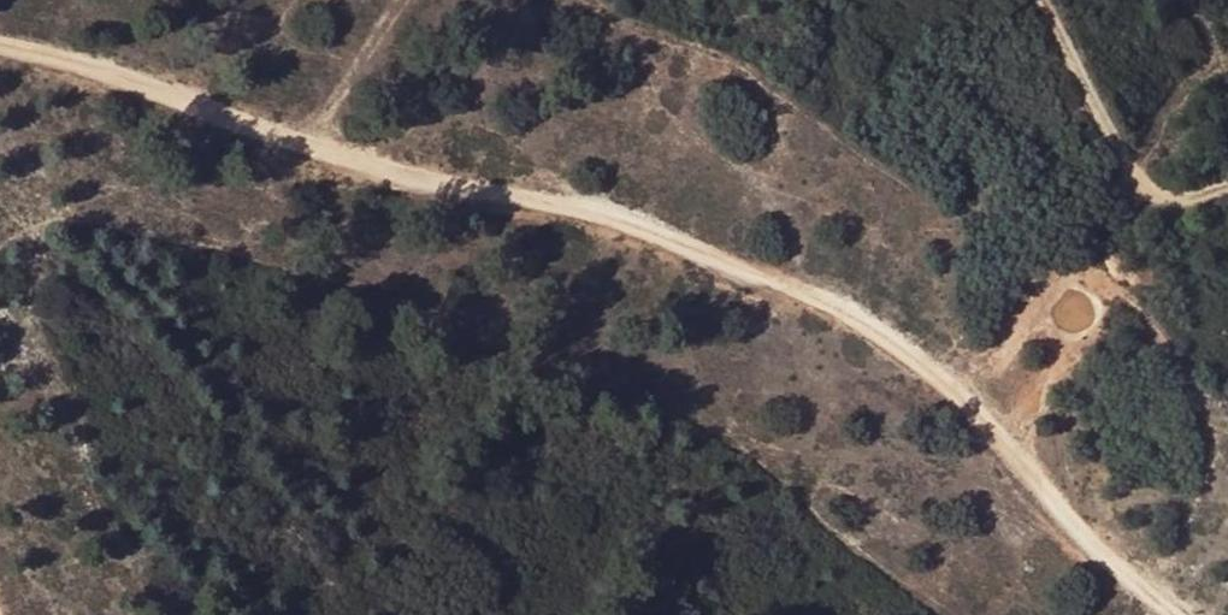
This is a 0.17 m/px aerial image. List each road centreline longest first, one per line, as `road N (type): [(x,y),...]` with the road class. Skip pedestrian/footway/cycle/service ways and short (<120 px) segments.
road 1 (track): [(1176,614),(1059,515),(952,391),(829,305),(598,214),(478,193),(298,145),(127,80),(0,49)]
road 2 (track): [(1227,178),(1124,182),(1074,113),(1020,0)]
road 3 (track): [(405,0),(387,49),(298,145)]

